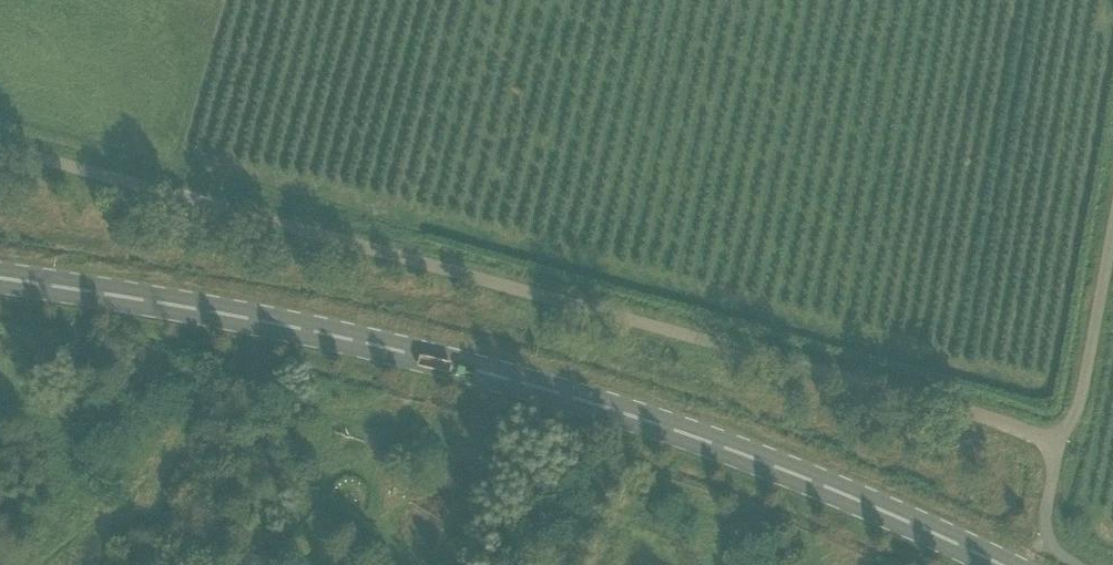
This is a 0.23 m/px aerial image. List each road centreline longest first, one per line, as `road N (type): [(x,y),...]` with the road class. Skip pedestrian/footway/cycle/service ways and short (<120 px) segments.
road 1 (unclassified): [(1051,438),(0,148)]
road 2 (secondary): [(1002,564),(884,509),(572,385),(0,271)]
road 3 (unclassified): [(1051,438),(1067,427),(1080,399),(1112,235)]

